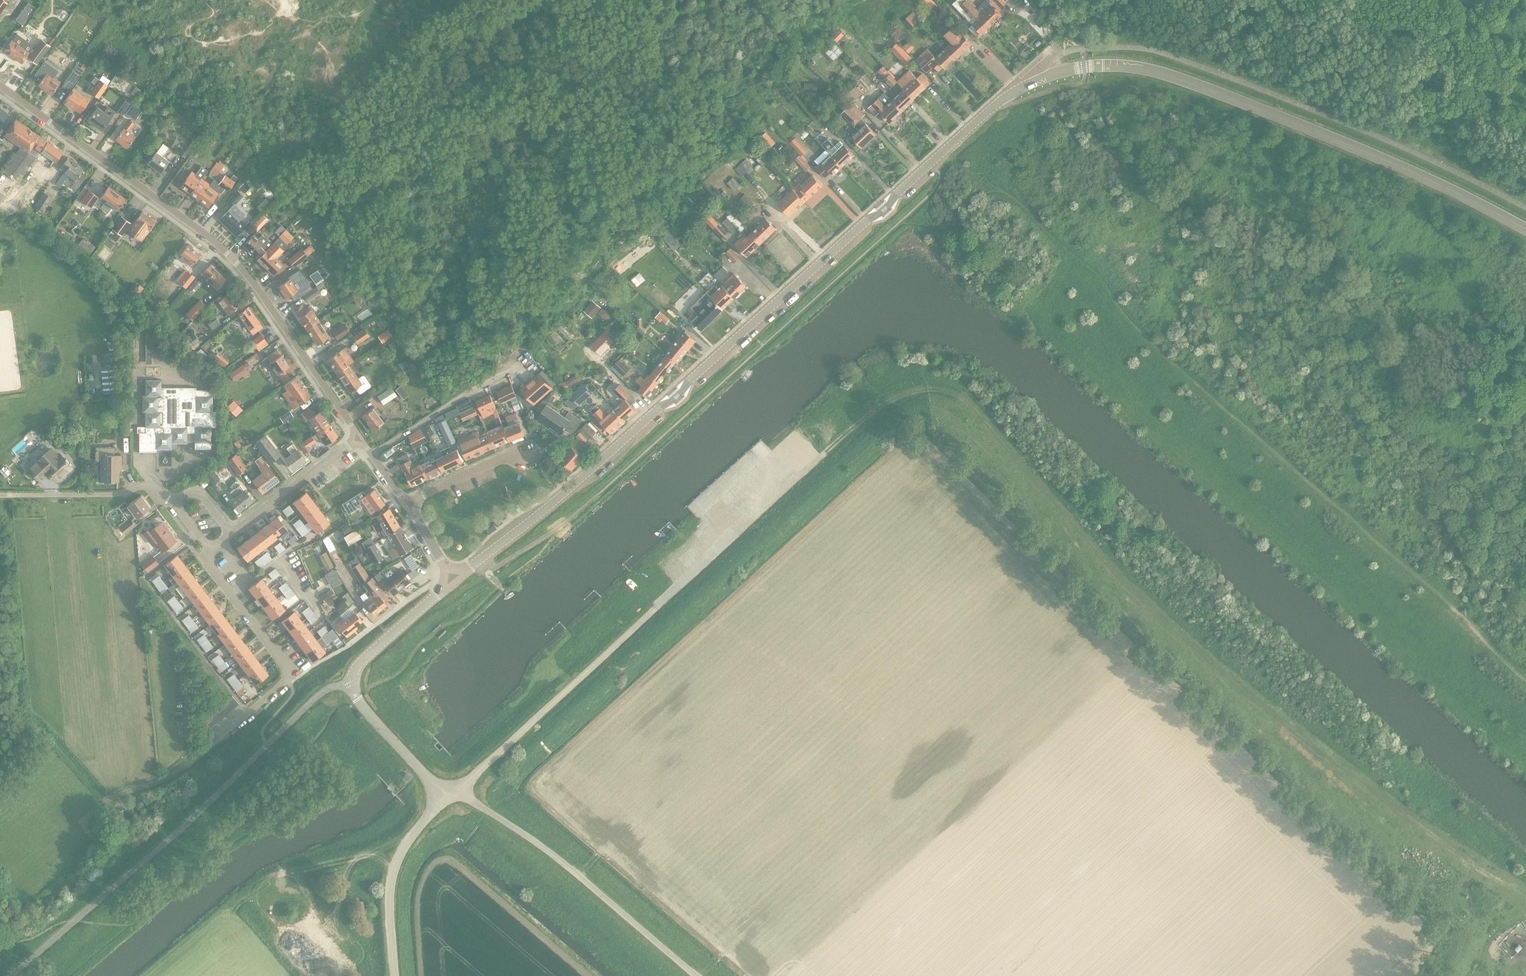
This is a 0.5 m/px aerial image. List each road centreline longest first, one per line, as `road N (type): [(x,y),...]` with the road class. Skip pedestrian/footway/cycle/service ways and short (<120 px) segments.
road 1 (track): [(1525,902),(1291,733),(1136,594),(959,396),(904,394),(821,456)]
road 2 (tertiary): [(454,579),(672,400),(994,107)]
road 3 (tertiary): [(1525,229),(1359,149),(1147,69),(1057,72),(994,107)]
road 4 (residential): [(359,439),(290,326),(231,253),(0,84)]
road 5 (unclassified): [(696,975),(557,858),(458,791),(438,793)]
road 6 (tertiary): [(438,793),(365,710),(351,683),(359,663),(454,579)]
road 7 (unclassified): [(82,822),(114,795),(181,769),(292,674)]
road 8 (tertiary): [(393,975),(391,876),(438,793)]
road 9 (residential): [(231,533),(359,439)]
road 10 (residential): [(292,674),(210,566),(210,549)]
road 11 (residential): [(407,505),(503,455),(525,454)]
road 12 (residential): [(231,533),(201,495),(181,501),(180,511),(210,549)]

